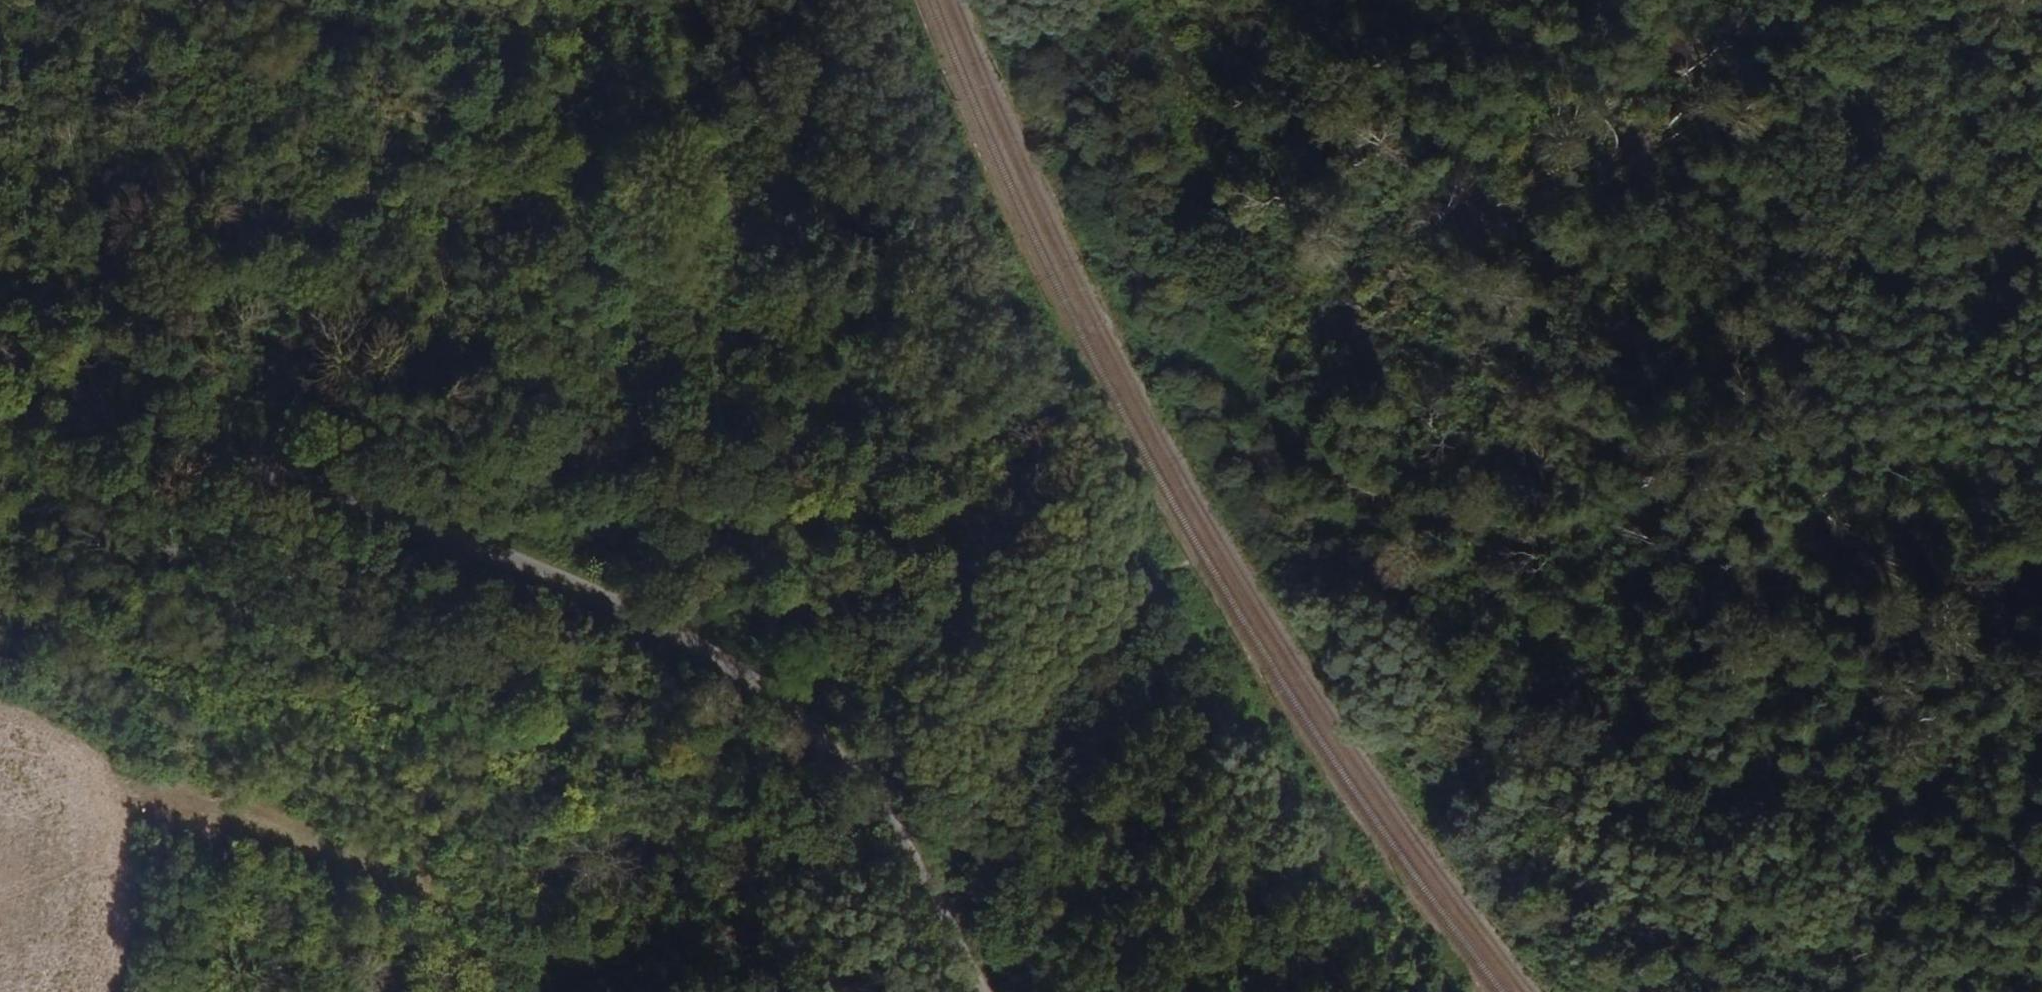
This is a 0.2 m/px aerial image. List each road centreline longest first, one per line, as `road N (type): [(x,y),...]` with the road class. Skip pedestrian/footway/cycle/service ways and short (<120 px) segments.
road 1 (unclassified): [(0,355),(654,621),(720,657),(800,719),(862,792),(936,907),(978,991)]
road 2 (track): [(173,991),(197,894),(176,761),(92,645),(0,600)]

